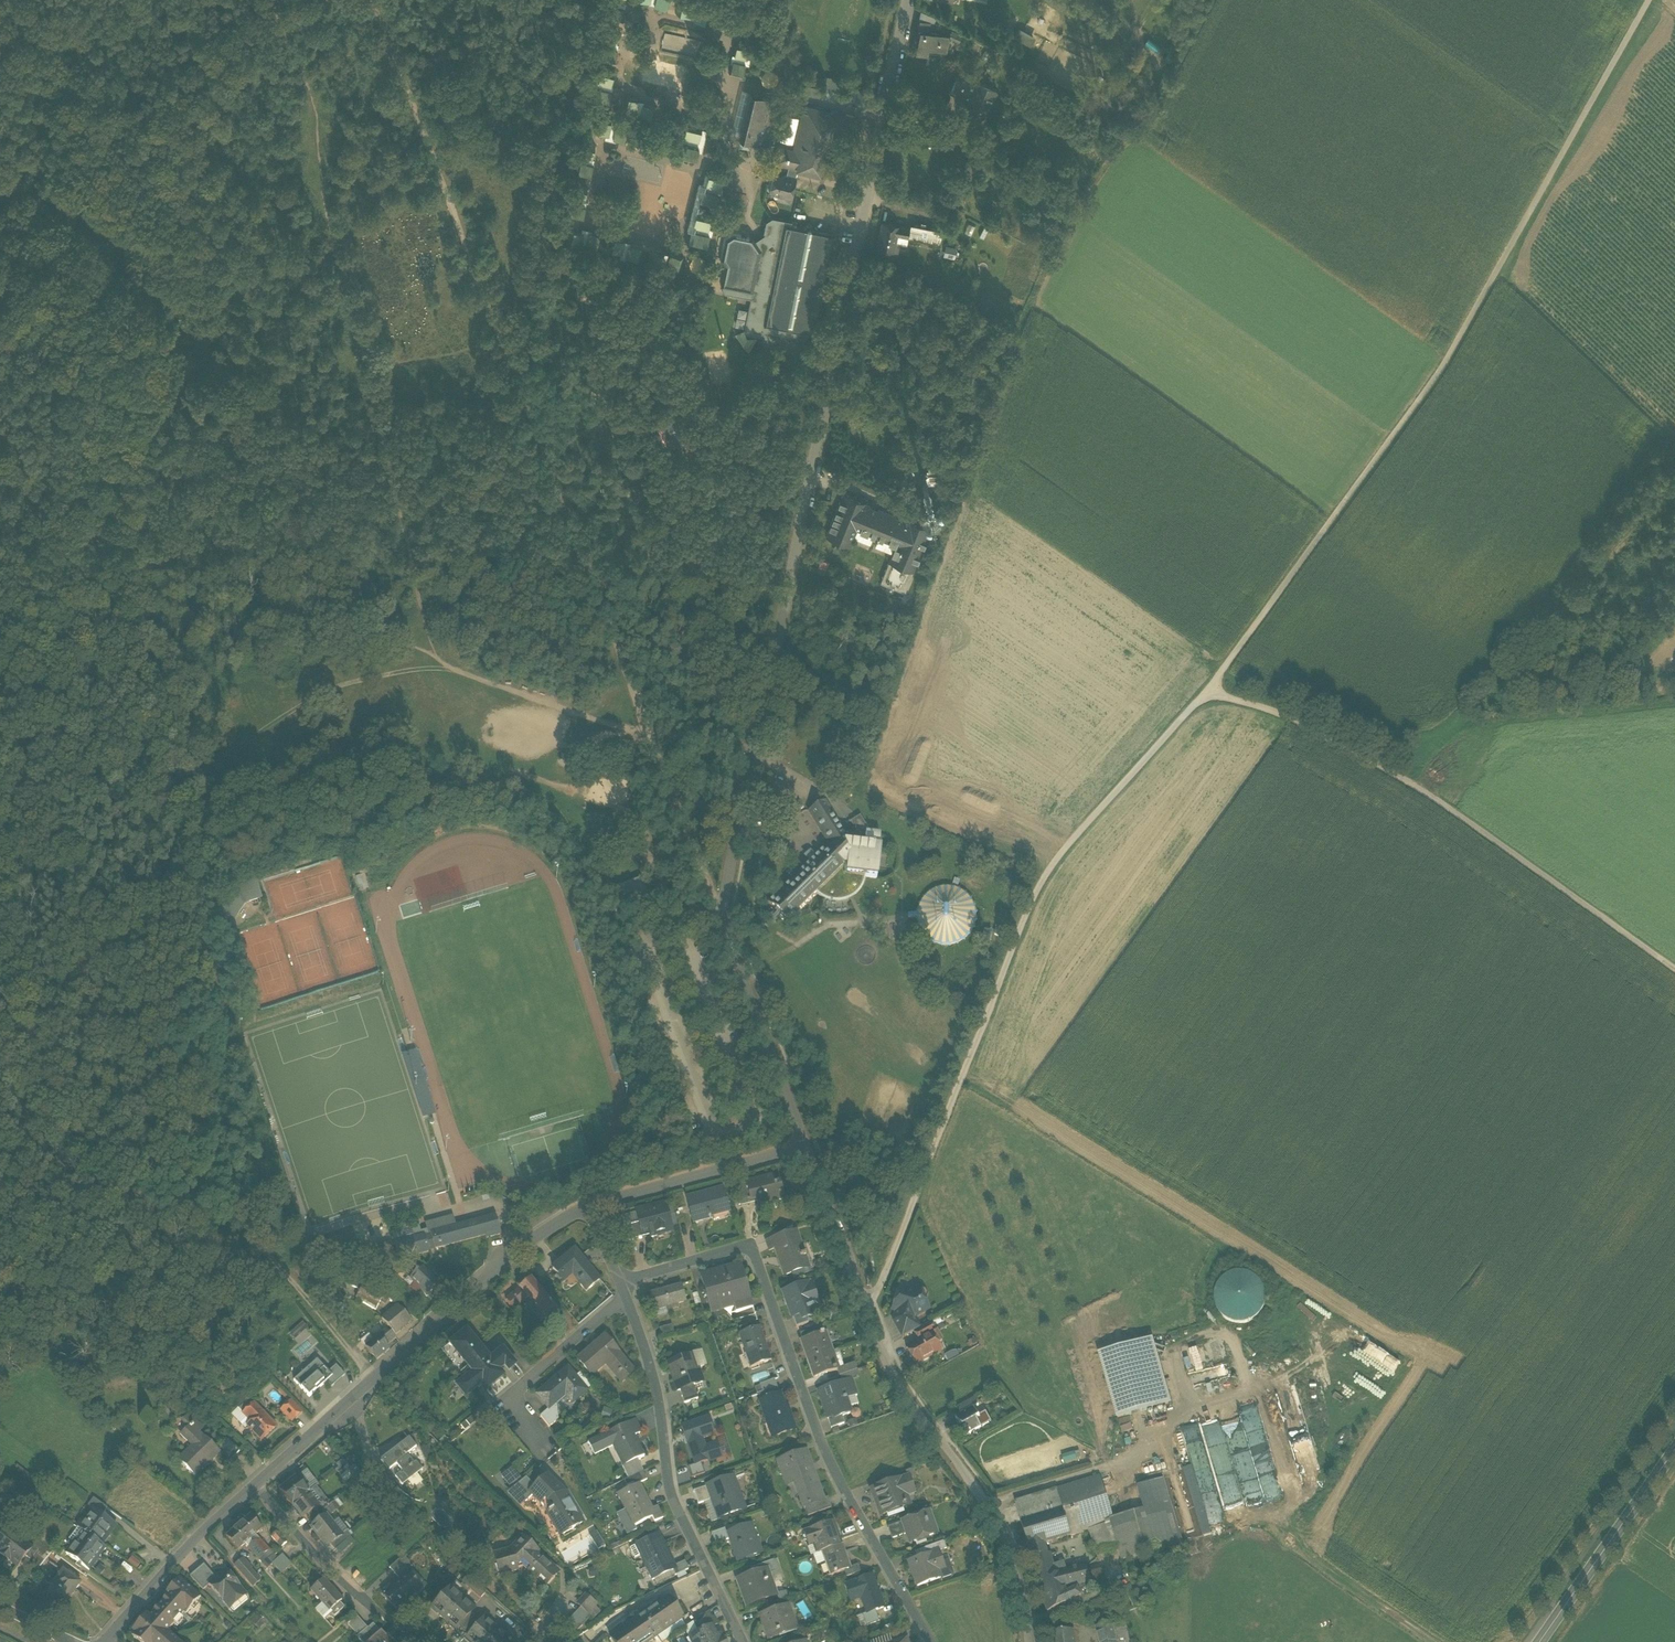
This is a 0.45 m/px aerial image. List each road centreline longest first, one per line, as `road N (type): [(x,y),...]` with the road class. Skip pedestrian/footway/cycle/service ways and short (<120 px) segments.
road 1 (residential): [(906,0),(720,914),(806,1147)]
road 2 (track): [(1207,690),(1438,374),(1649,0)]
road 3 (track): [(867,1313),(1039,883),(1207,690)]
road 4 (track): [(164,779),(216,985),(224,1173),(236,1206),(374,1378)]
road 5 (residential): [(624,1282),(741,1248),(756,1260),(819,1439),(930,1641)]
road 6 (residential): [(806,1147),(894,1380),(1001,1529),(1030,1641)]
road 7 (track): [(1207,690),(1284,714),(1426,793),(1674,969)]
road 8 (residential): [(252,1489),(526,1238),(590,1206)]
road 9 (track): [(373,0),(513,372)]
road 10 (track): [(513,372),(651,734)]
road 11 (track): [(593,0),(513,372)]
road 12 (residential): [(629,1295),(661,1405),(672,1494),(743,1641)]
road 13 (tertiary): [(1541,1641),(1674,1451)]
road 14 (residential): [(629,1295),(501,1398),(541,1446)]
road 15 (residential): [(590,1206),(806,1147)]
road 16 (residential): [(101,1641),(198,1534),(252,1489)]
road 17 (track): [(1438,1641),(1283,1536)]
road 18 (residential): [(252,1489),(356,1599)]
road 19 (track): [(720,914),(669,786)]

